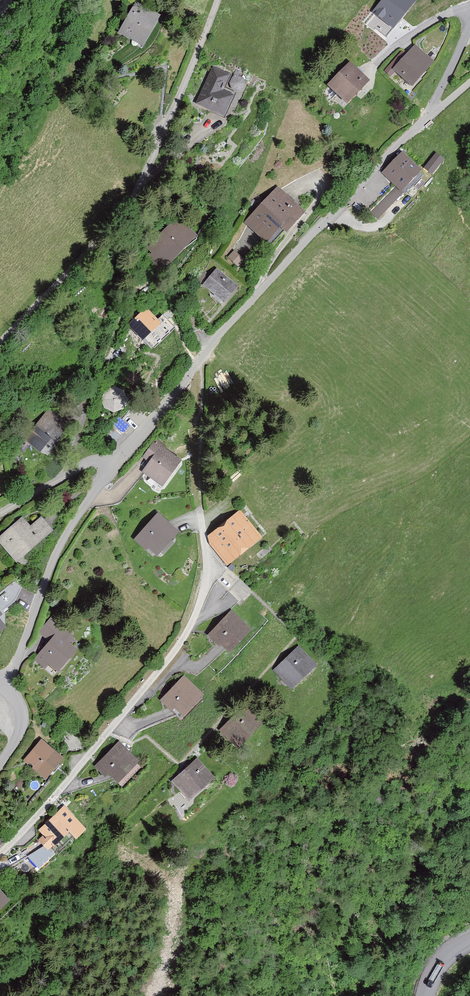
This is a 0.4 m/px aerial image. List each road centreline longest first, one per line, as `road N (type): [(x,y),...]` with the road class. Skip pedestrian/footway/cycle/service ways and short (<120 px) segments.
road 1 (residential): [(433,113),(217,337),(112,466)]
road 2 (residential): [(0,350),(107,236),(155,159),(218,0)]
road 3 (residential): [(0,857),(181,646),(202,596),(200,522)]
road 4 (residential): [(112,466),(59,548),(6,686)]
road 5 (residential): [(112,466),(83,466),(0,516)]

